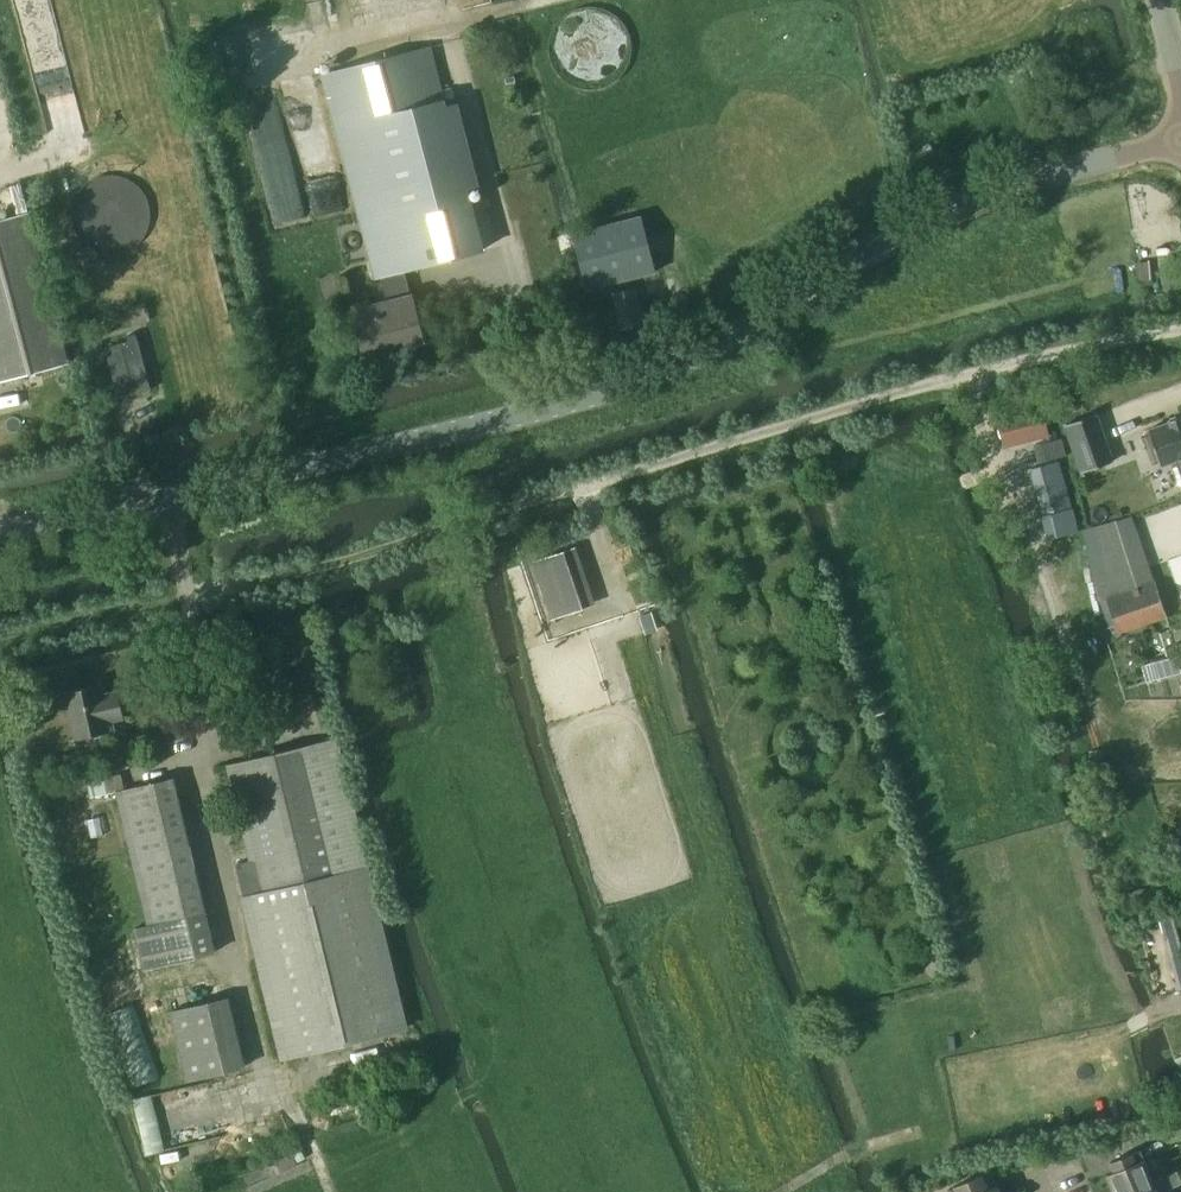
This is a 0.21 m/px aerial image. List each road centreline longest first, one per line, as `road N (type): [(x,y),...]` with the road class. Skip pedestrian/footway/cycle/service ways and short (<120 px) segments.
road 1 (tertiary): [(0,531),(373,450),(634,383),(910,226),(1010,185),(1180,139)]
road 2 (track): [(185,596),(322,567),(963,375),(1180,330)]
road 3 (track): [(784,1191),(859,1150),(947,1127)]

